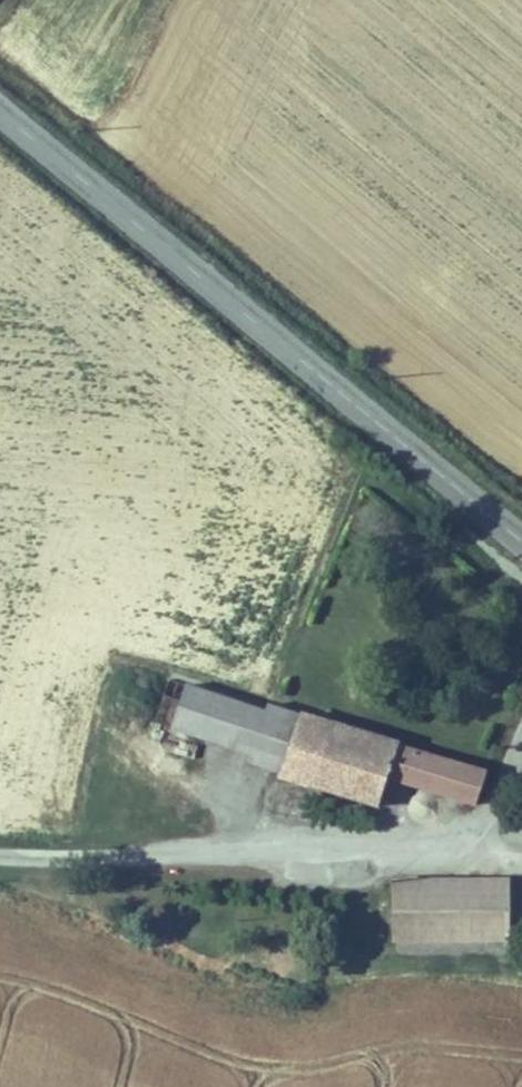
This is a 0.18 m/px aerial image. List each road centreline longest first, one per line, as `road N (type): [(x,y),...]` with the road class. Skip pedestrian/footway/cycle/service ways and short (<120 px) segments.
road 1 (tertiary): [(521,538),(0,110)]
road 2 (unclassified): [(0,856),(386,859),(458,837),(485,820),(521,762)]

